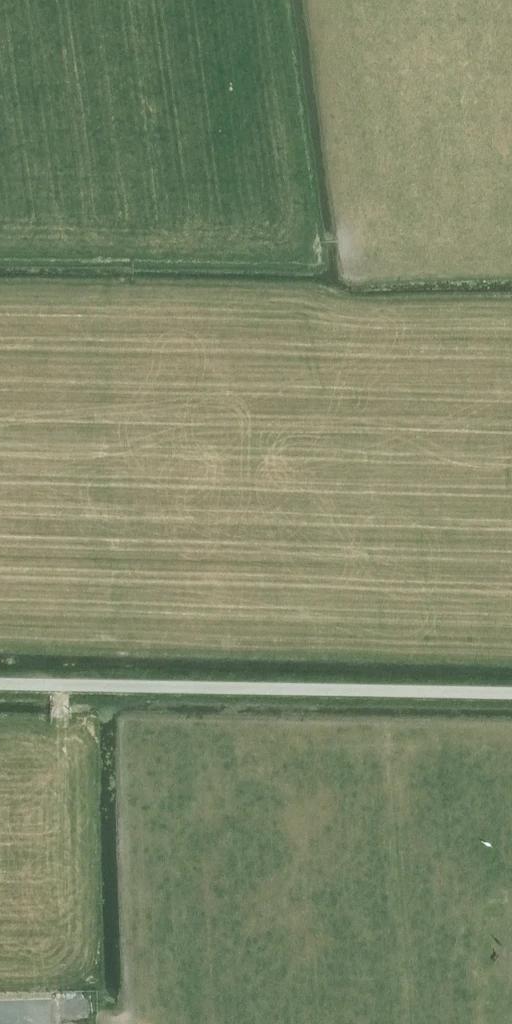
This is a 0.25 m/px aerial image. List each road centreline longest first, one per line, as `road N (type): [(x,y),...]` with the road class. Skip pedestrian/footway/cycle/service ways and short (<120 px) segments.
road 1 (track): [(511,692),(0,683)]

